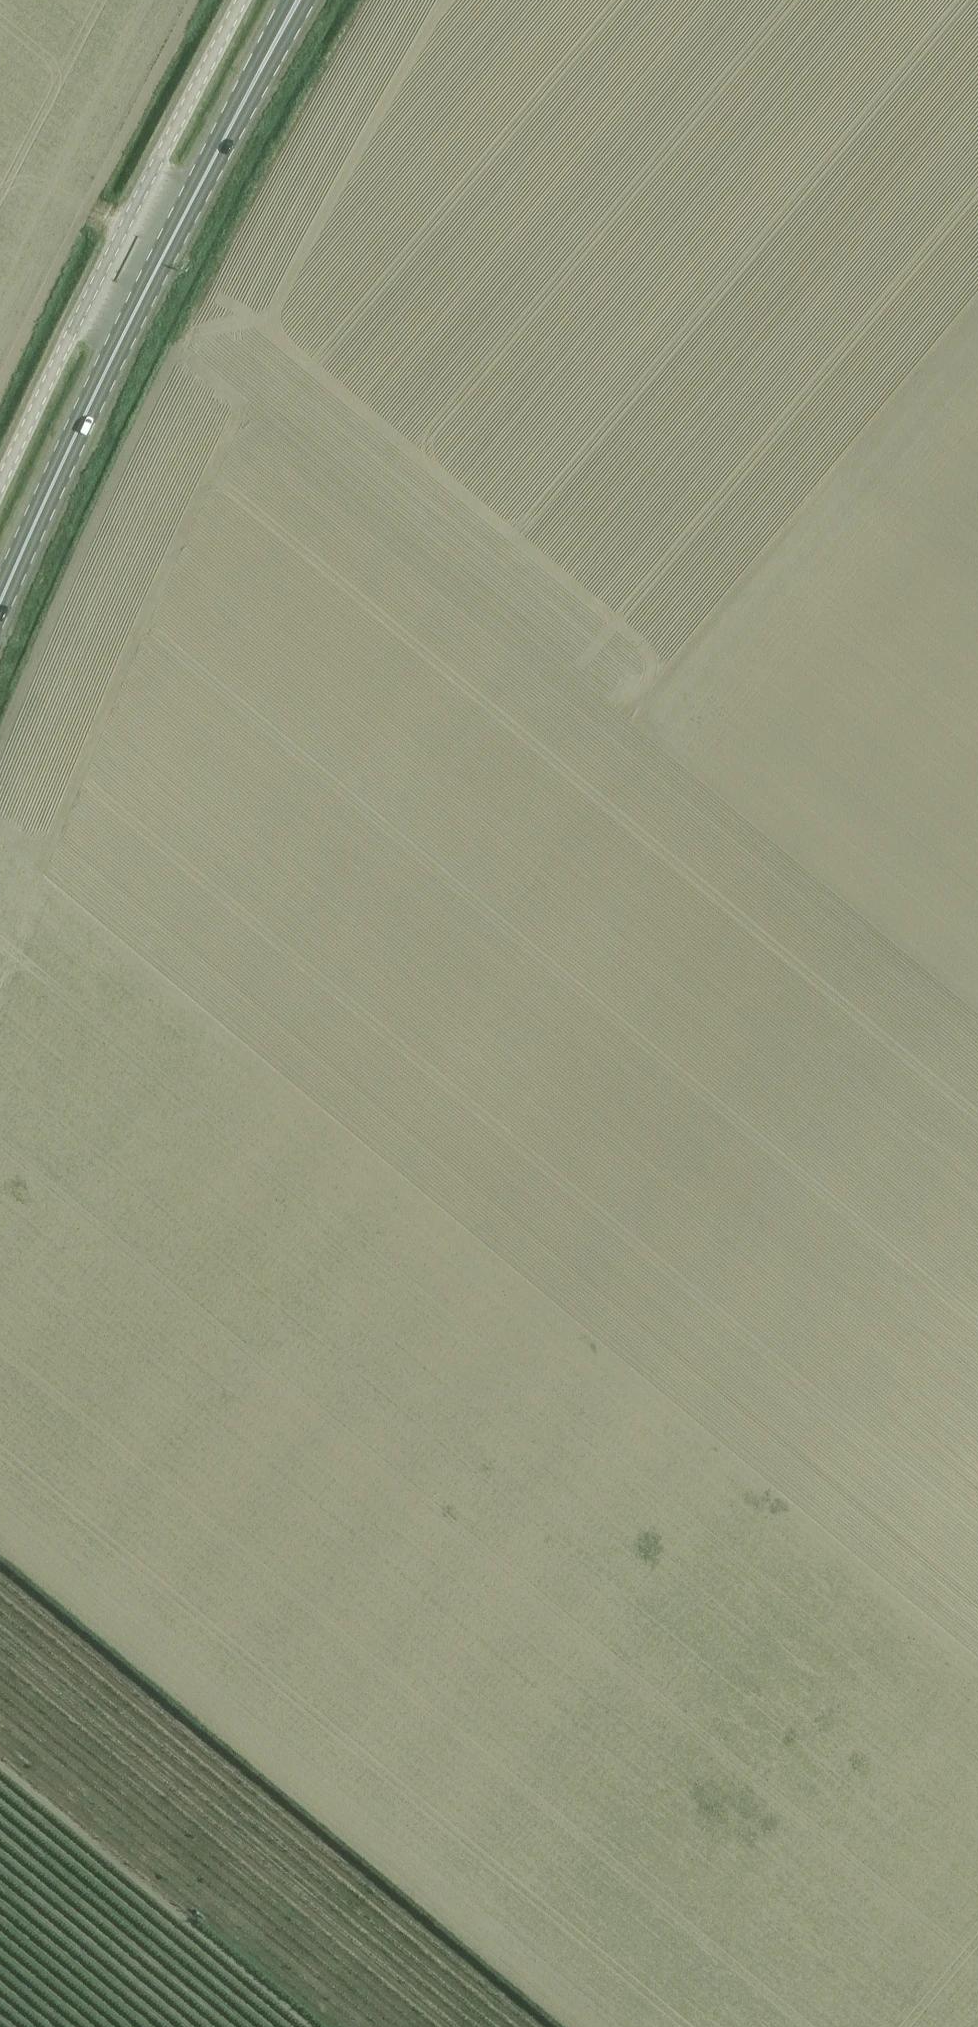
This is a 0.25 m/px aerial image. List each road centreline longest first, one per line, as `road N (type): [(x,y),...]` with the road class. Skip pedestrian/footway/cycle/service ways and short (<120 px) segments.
road 1 (primary): [(0,603),(156,270),(299,0)]
road 2 (unclassified): [(0,486),(242,0)]

